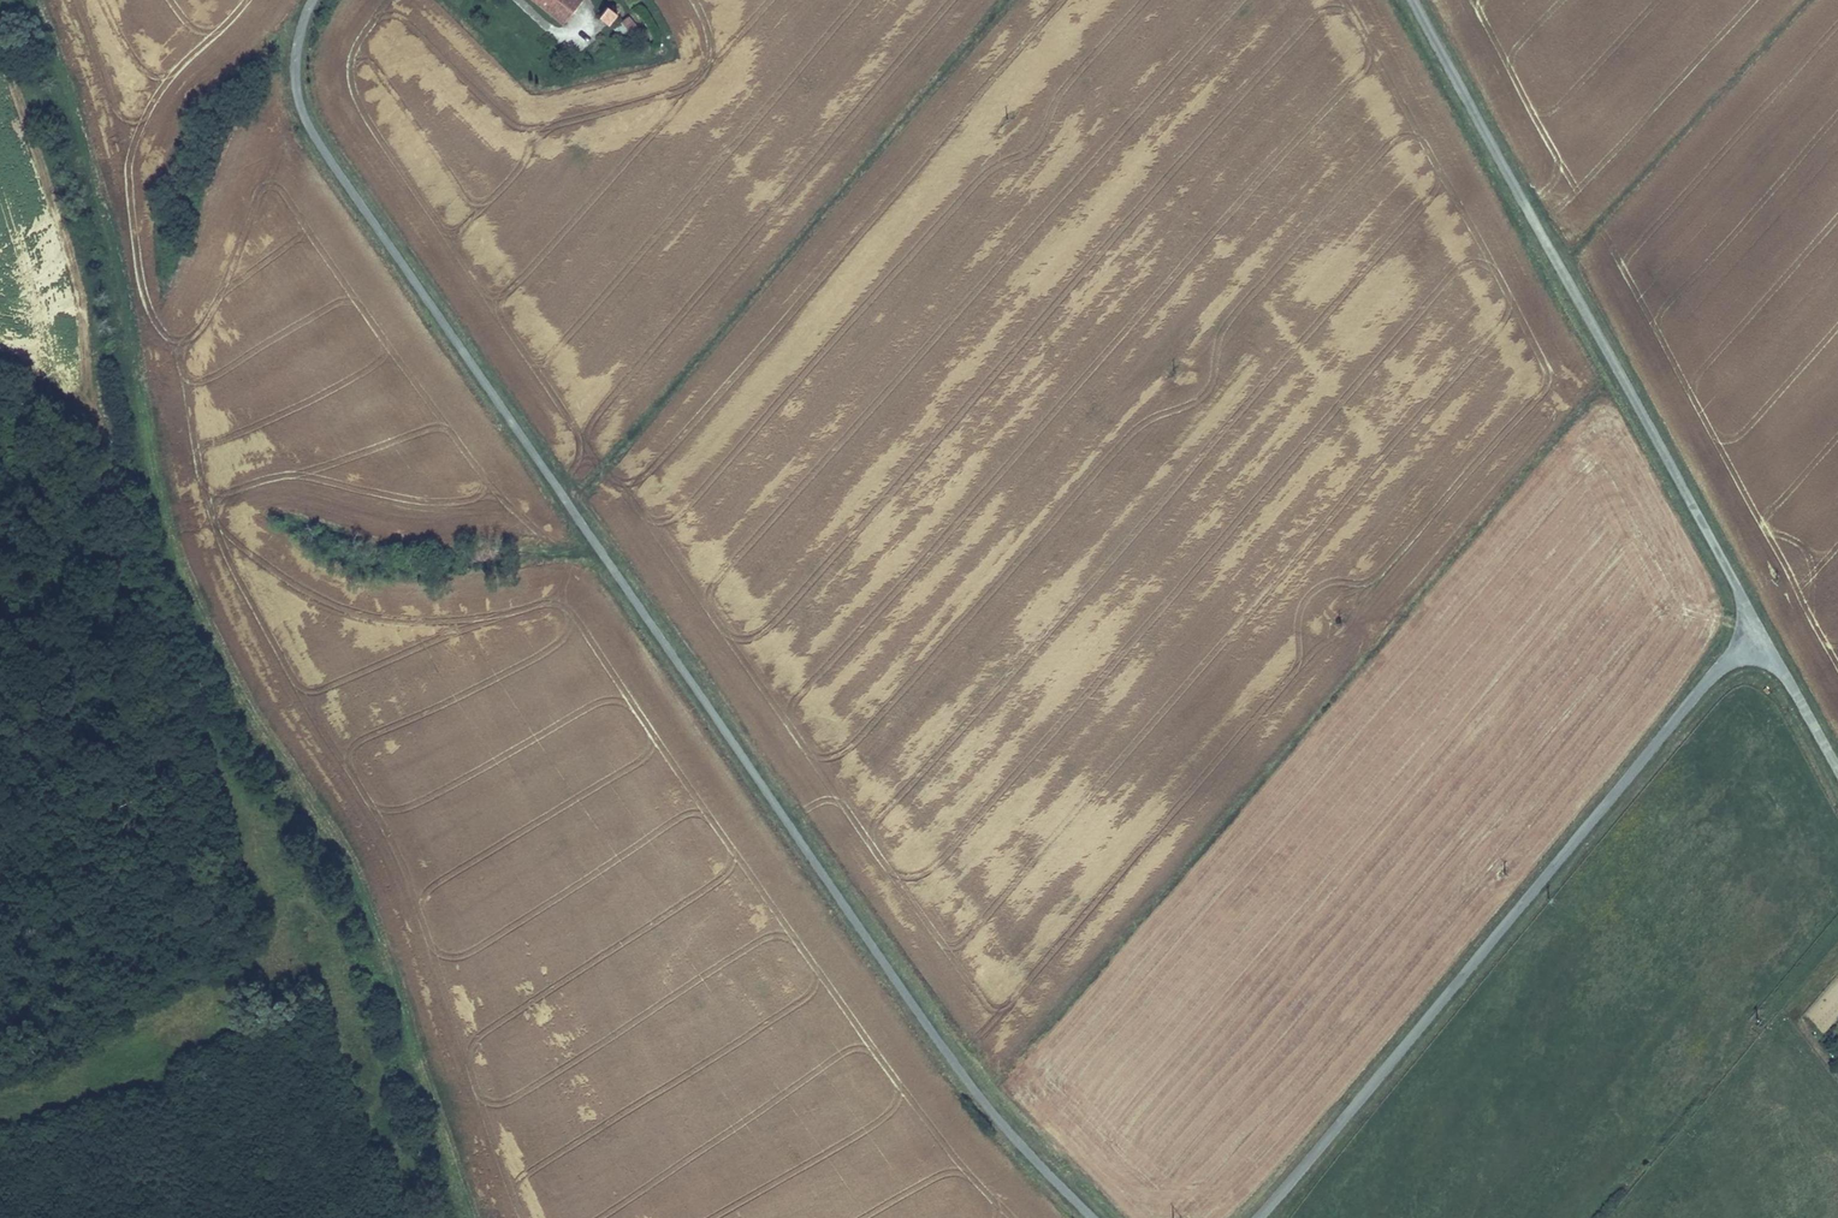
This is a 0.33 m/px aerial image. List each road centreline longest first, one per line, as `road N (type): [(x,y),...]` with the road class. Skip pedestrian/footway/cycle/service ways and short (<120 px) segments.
road 1 (unclassified): [(1093,1217),(945,1050),(314,136),(295,70),(314,0)]
road 2 (unclassified): [(1258,1217),(1710,679),(1763,635)]
road 3 (unclassified): [(1763,635),(1412,0)]
road 4 (track): [(0,41),(34,104),(59,215),(86,272),(99,409)]
road 5 (unclassified): [(1837,769),(1763,635)]

